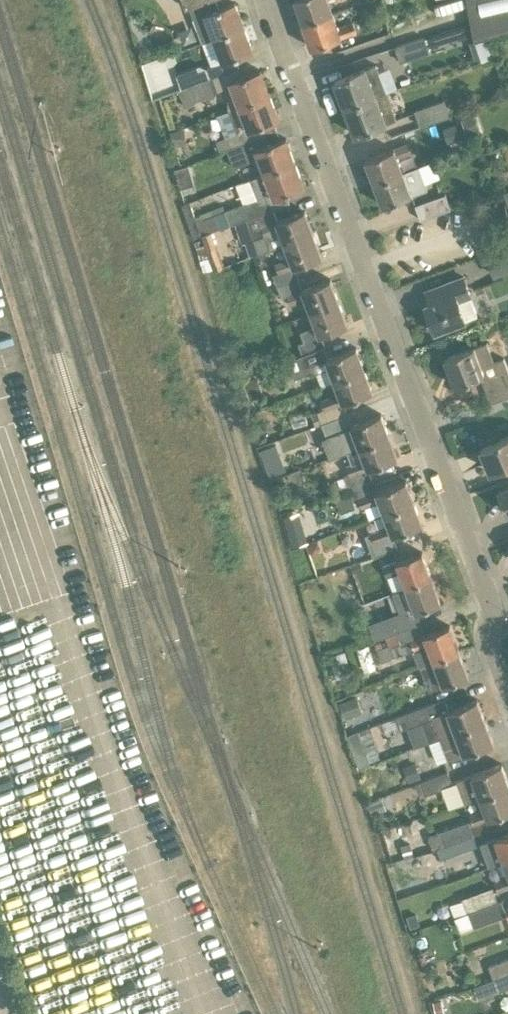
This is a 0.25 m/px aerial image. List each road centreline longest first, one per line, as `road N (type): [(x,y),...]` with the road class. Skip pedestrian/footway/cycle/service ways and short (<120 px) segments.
road 1 (residential): [(507,687),(493,645),(499,618),(267,0)]

